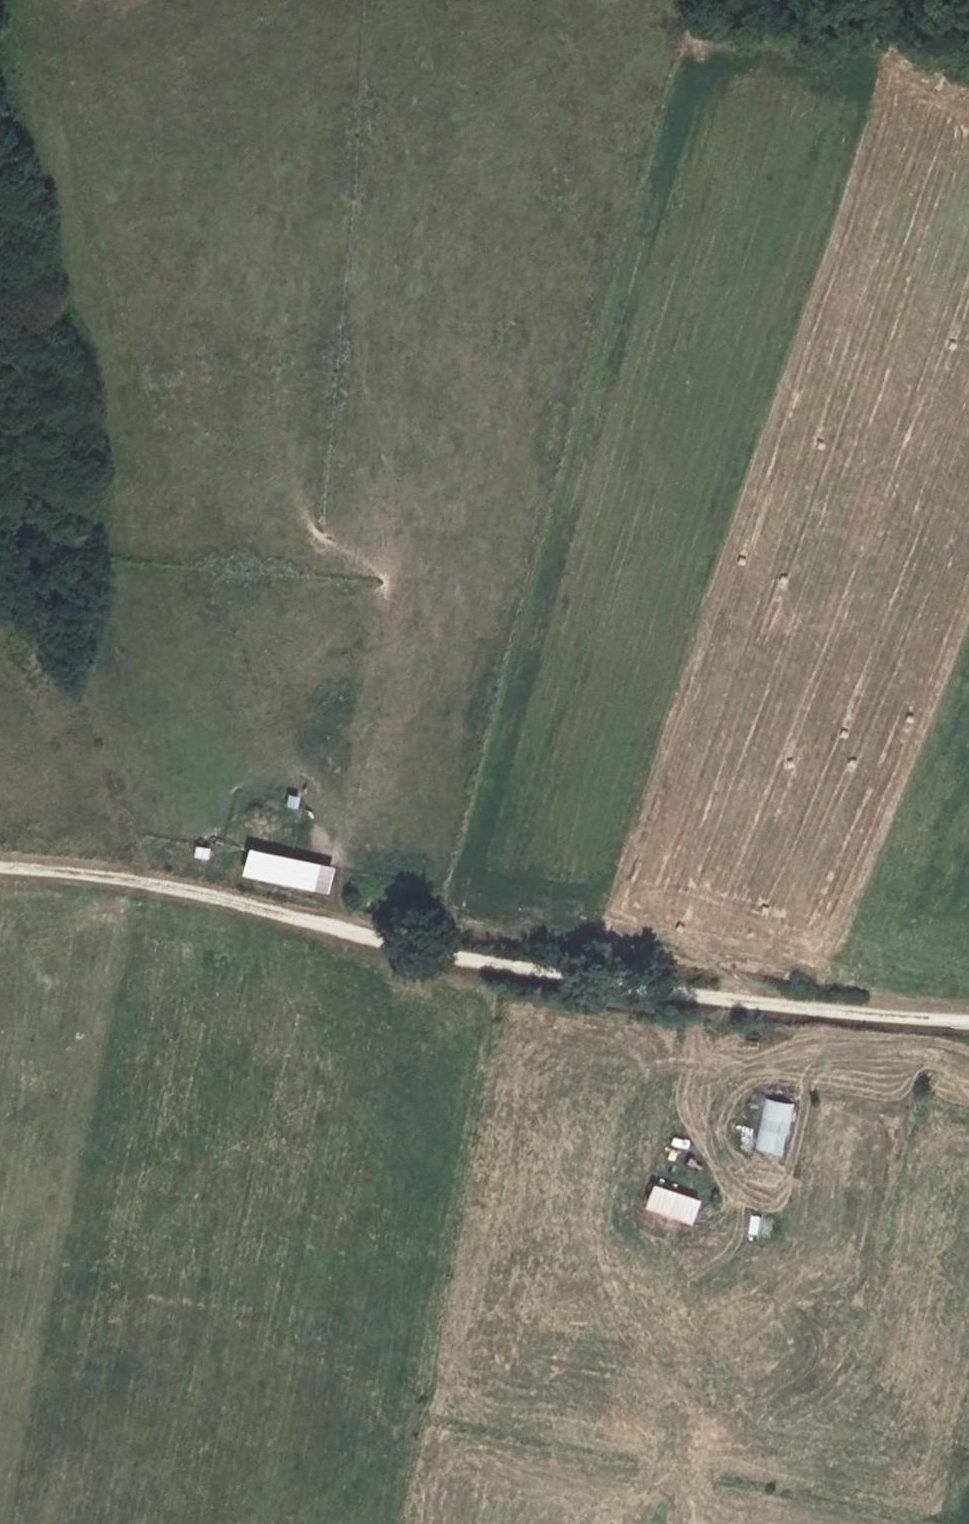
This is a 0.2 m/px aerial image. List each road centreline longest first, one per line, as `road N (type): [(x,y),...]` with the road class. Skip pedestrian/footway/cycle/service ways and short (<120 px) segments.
road 1 (track): [(968,1021),(785,1010),(416,956),(210,898),(0,865)]

